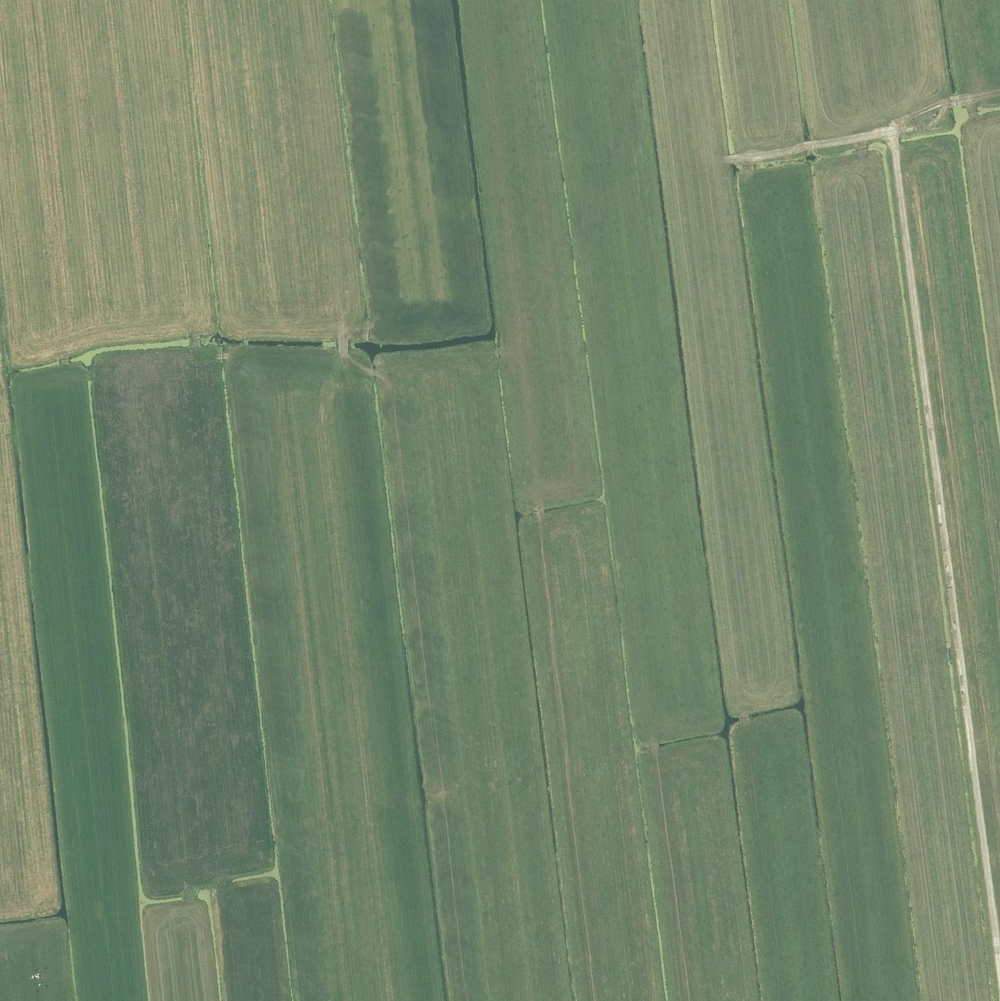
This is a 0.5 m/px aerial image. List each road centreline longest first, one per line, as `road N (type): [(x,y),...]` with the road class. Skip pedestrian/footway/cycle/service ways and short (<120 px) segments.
road 1 (track): [(999,956),(893,139),(896,125),(914,115)]
road 2 (track): [(893,133),(726,160)]

